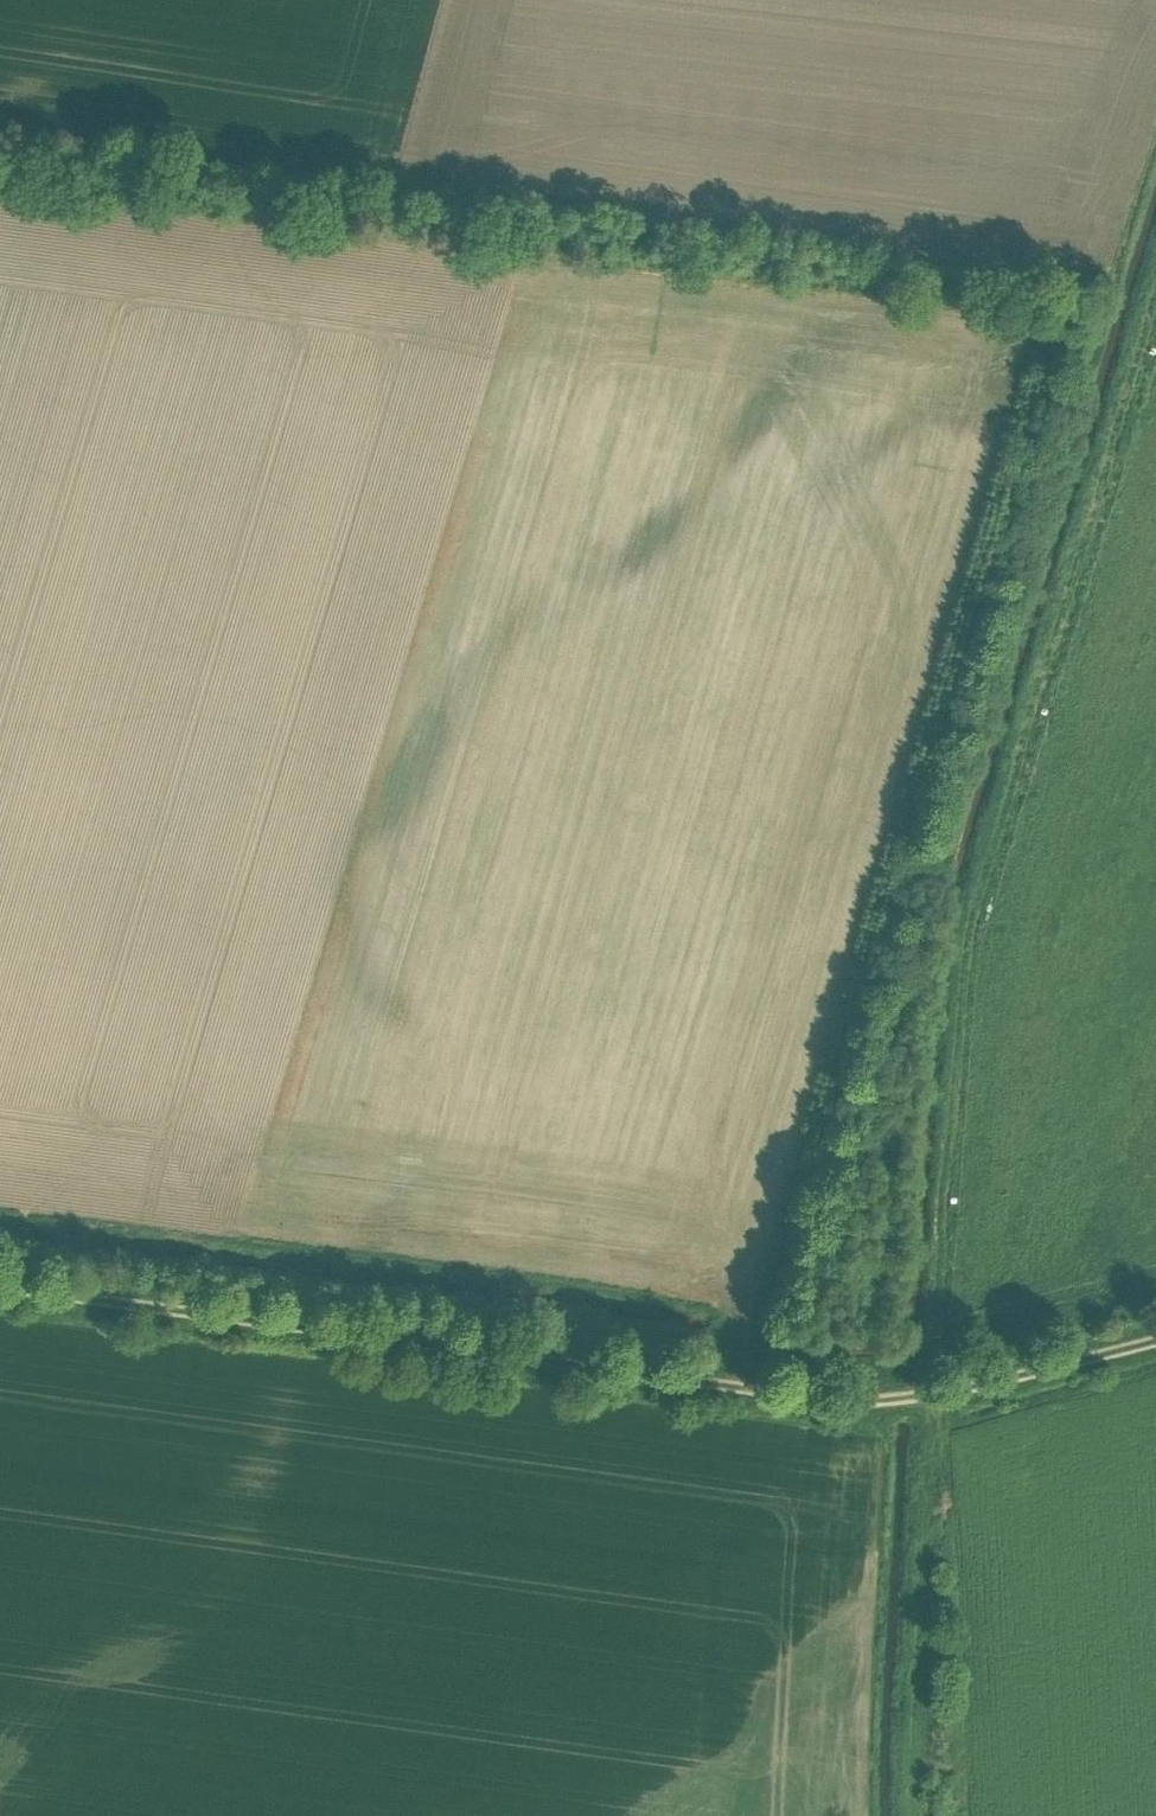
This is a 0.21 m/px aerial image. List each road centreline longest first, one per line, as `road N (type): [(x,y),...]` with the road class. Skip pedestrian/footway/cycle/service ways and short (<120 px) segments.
road 1 (unclassified): [(0,1288),(848,1402),(944,1391),(1155,1338)]

